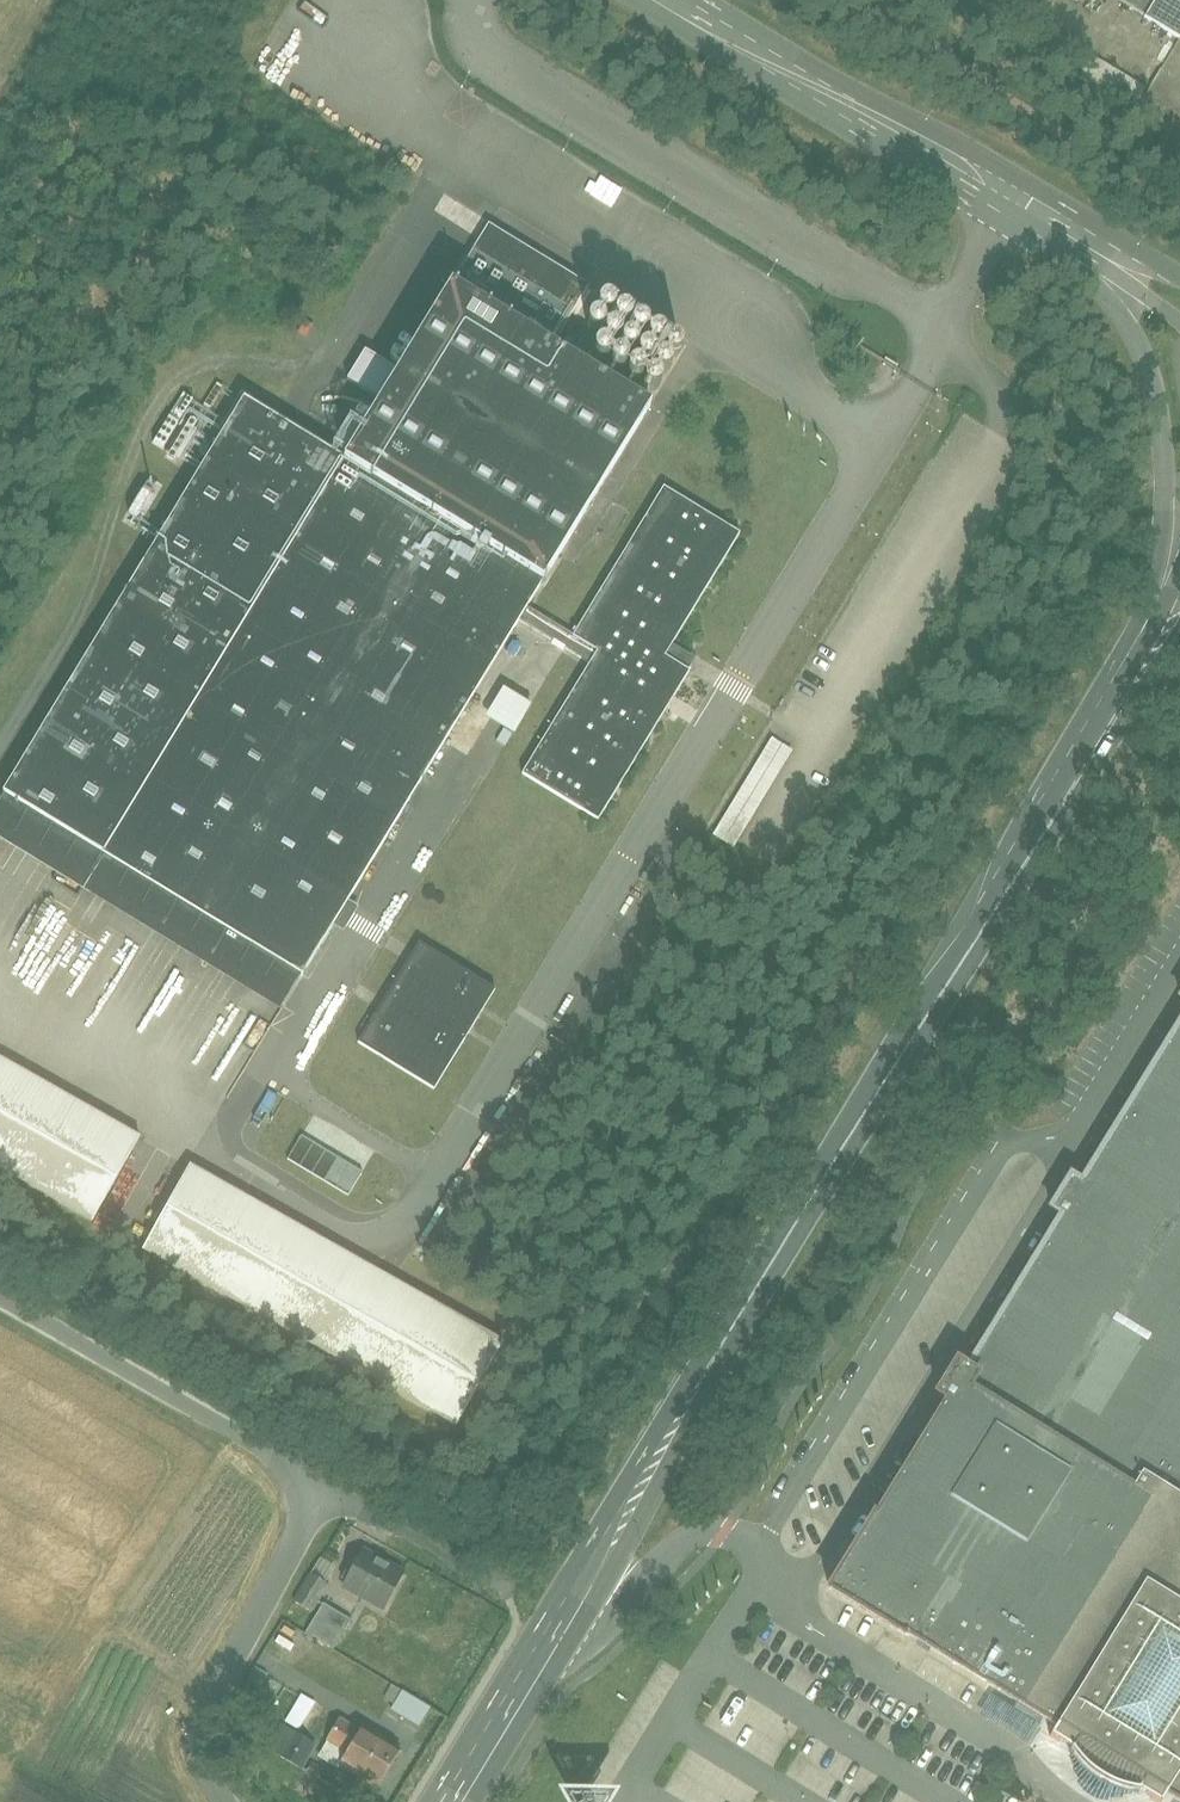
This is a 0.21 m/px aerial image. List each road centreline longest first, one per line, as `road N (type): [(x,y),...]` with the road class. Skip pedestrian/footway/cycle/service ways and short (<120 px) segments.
road 1 (secondary): [(1132,671),(442,1801)]
road 2 (secondary): [(1022,201),(1051,257),(1118,322),(1152,395),(1159,552),(1132,671)]
road 3 (secondary): [(681,0),(1022,201)]
road 4 (residential): [(327,1493),(0,1300)]
road 5 (residential): [(327,1493),(220,1682),(205,1733),(206,1764),(225,1801)]
road 6 (secondary): [(1022,201),(1065,244),(1179,324)]
road 7 (residential): [(440,1561),(327,1493)]
road 8 (tertiary): [(1137,252),(1062,207),(1022,201)]

